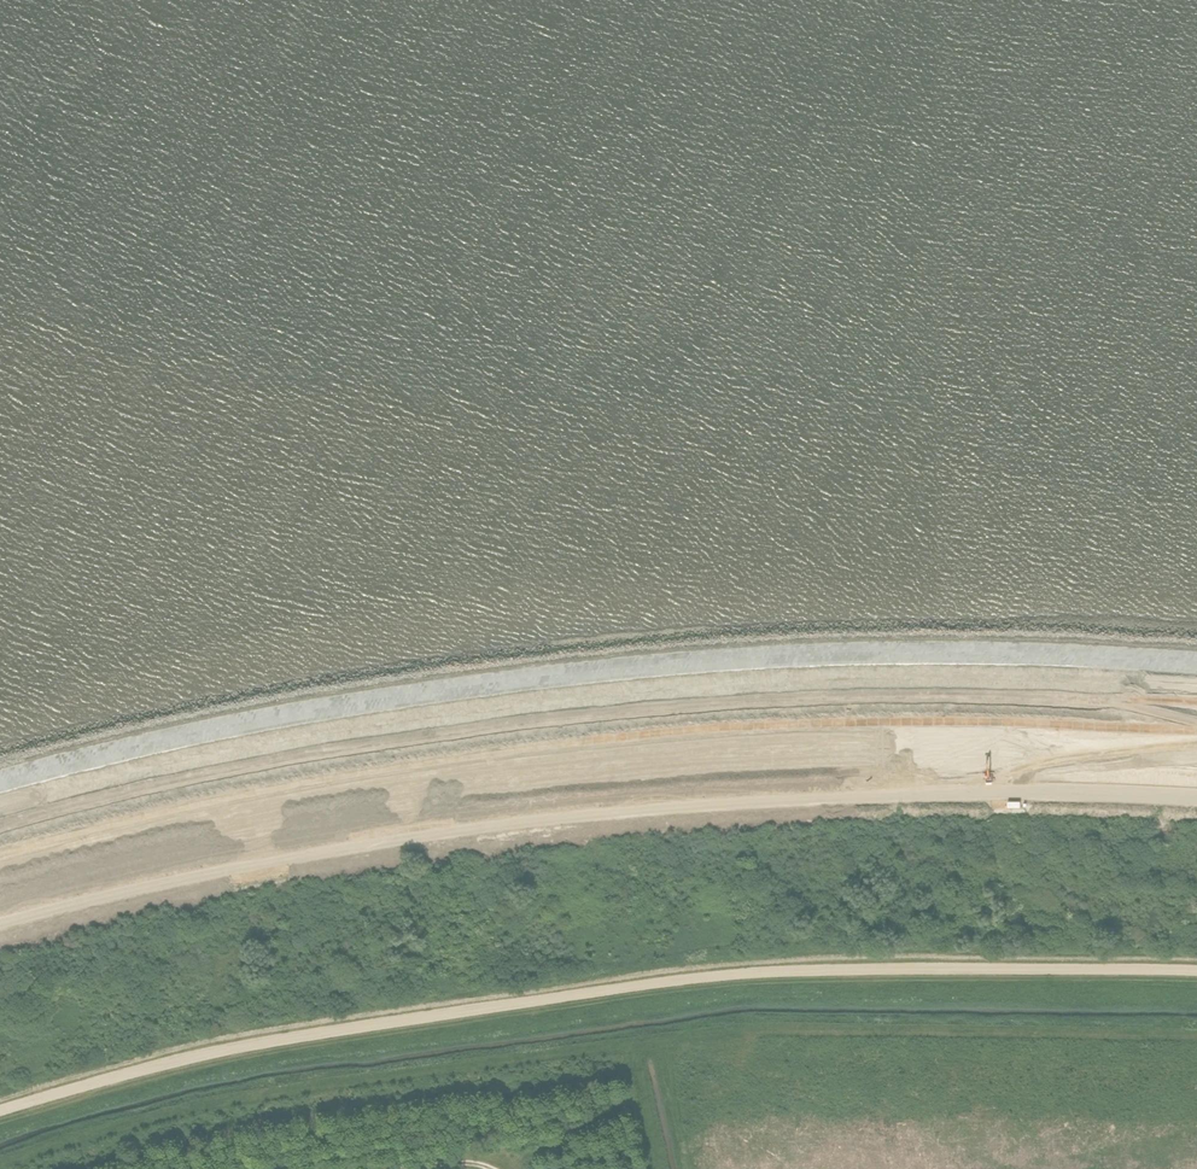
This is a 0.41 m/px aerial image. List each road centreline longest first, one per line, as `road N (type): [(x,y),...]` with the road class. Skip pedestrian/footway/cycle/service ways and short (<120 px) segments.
road 1 (track): [(0,1109),(173,1059),(697,976),(814,968),(1196,970)]
road 2 (track): [(1169,701),(941,653),(642,668),(342,707),(0,784)]

